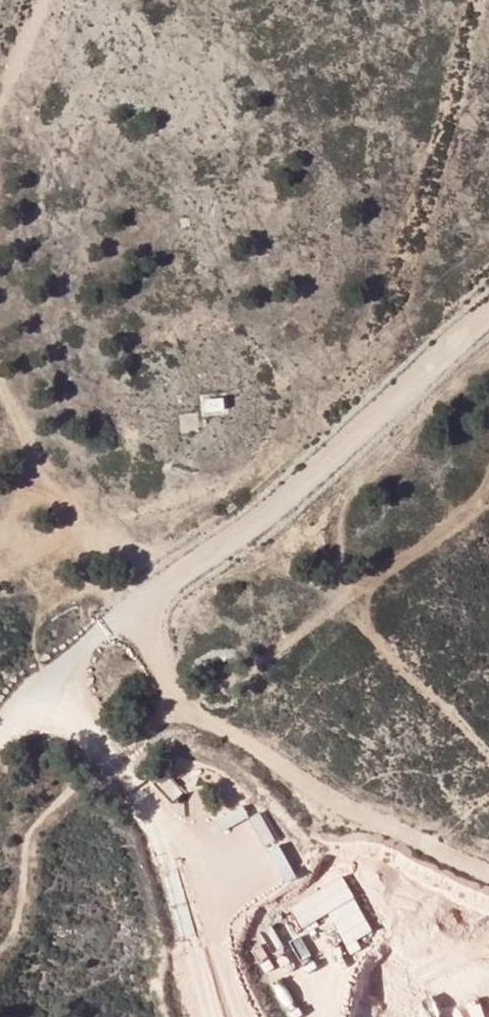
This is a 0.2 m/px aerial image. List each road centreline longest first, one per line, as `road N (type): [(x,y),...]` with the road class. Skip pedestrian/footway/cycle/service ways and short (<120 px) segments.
road 1 (track): [(0,379),(179,706),(254,745),(309,791),(488,881)]
road 2 (unclassified): [(0,743),(36,690),(130,607),(288,501),(488,311)]
road 3 (track): [(86,741),(162,718),(263,664),(488,494)]
road 4 (track): [(356,431),(474,0)]
road 5 (track): [(0,955),(18,922),(32,827),(95,750)]

